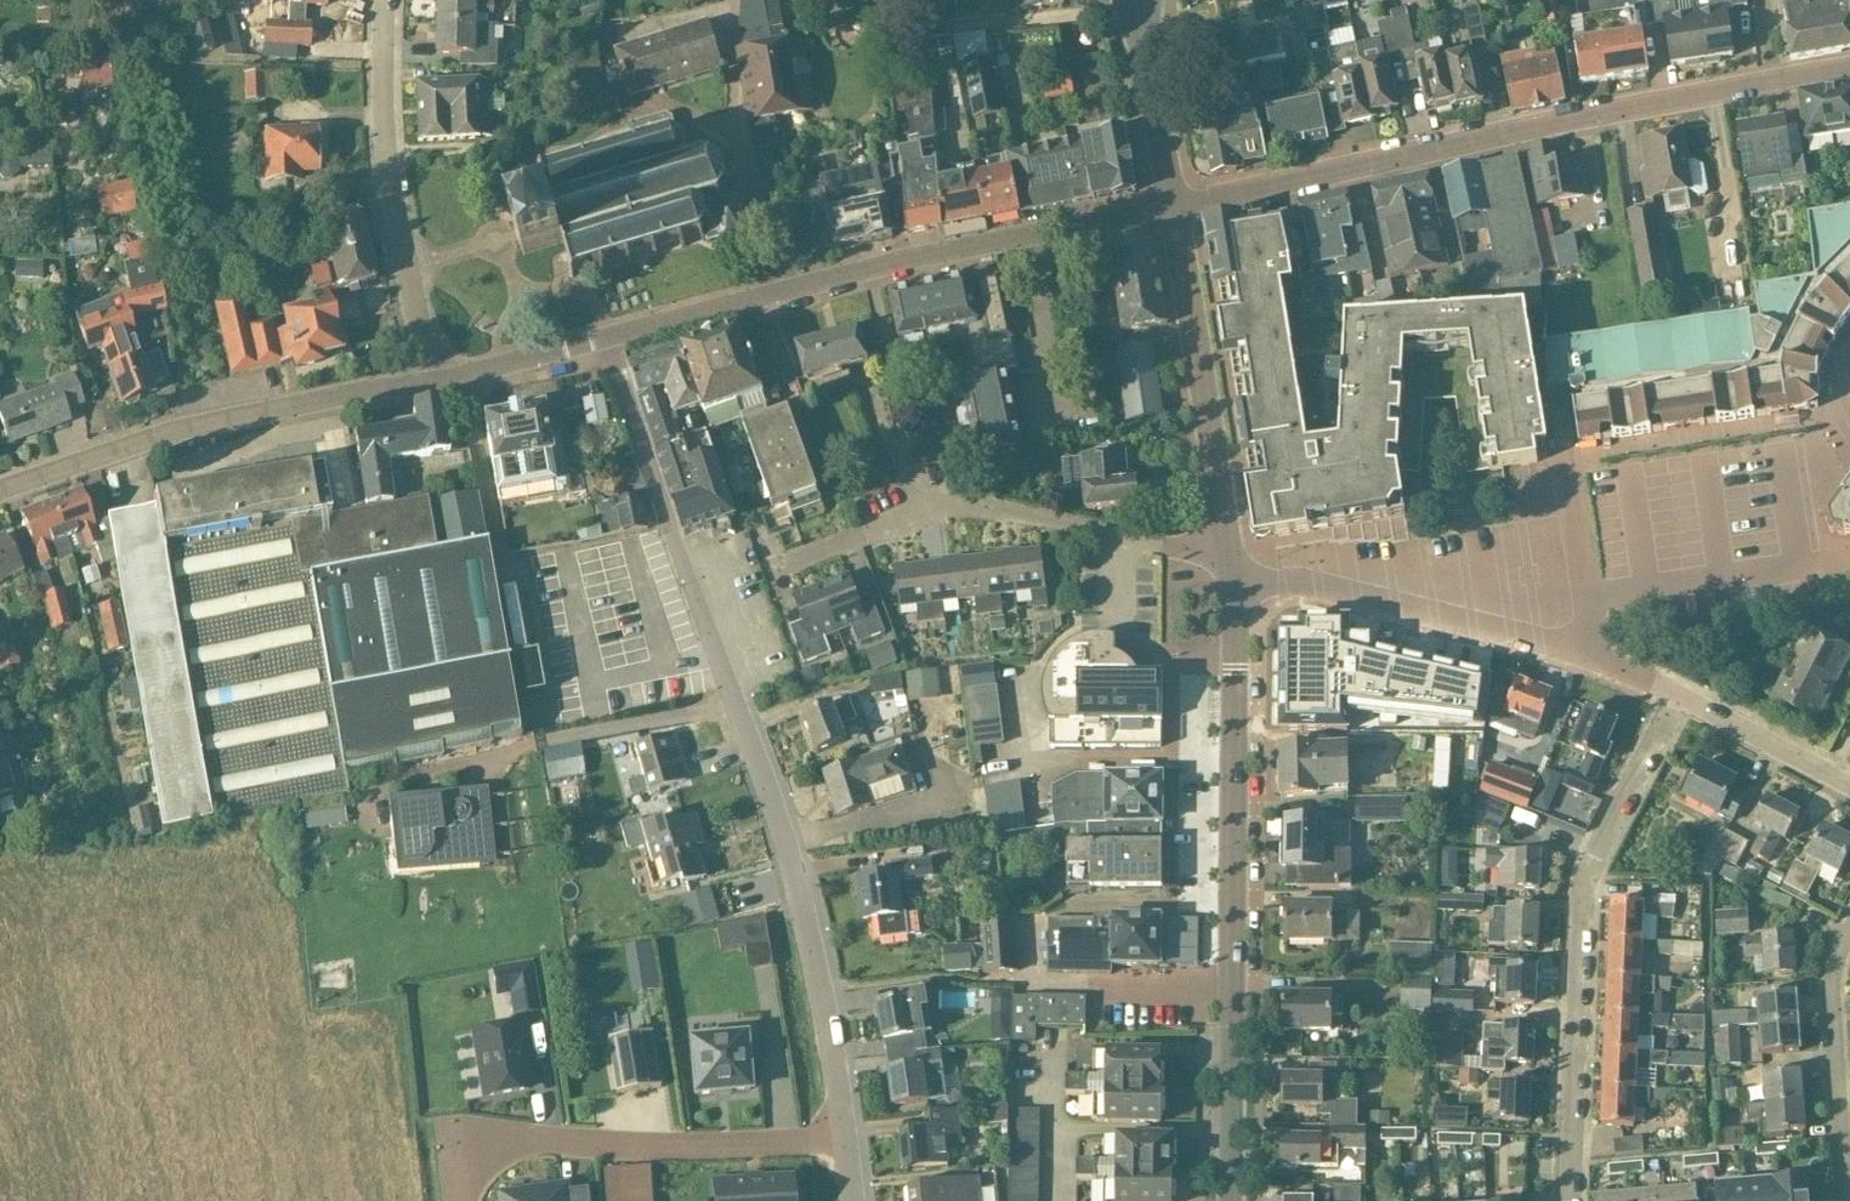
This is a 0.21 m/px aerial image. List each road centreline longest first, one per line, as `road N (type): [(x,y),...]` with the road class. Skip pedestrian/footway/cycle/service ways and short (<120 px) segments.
road 1 (residential): [(845,1140),(796,881),(608,340)]
road 2 (residential): [(1174,207),(1849,71)]
road 3 (residential): [(1231,1200),(1230,568)]
road 4 (residential): [(608,340),(960,248),(1174,207)]
road 5 (residential): [(1572,1200),(1586,877),(1679,695)]
road 6 (residential): [(773,569),(920,512),(963,508),(1200,555),(1230,568)]
road 7 (residential): [(0,491),(215,422),(427,383)]
road 8 (residential): [(845,1140),(687,1148),(528,1142),(486,1155),(462,1200)]
road 9 (residential): [(427,383),(390,193),(385,0)]
road 10 (residential): [(1230,568),(1174,207)]
road 11 (residential): [(1582,652),(1230,568)]
road 12 (residential): [(1847,1200),(1830,992),(1849,929)]
road 13 (residential): [(1849,785),(1679,695)]
road 14 (residential): [(427,383),(608,340)]
road 15 (residential): [(1174,207),(1148,67)]

